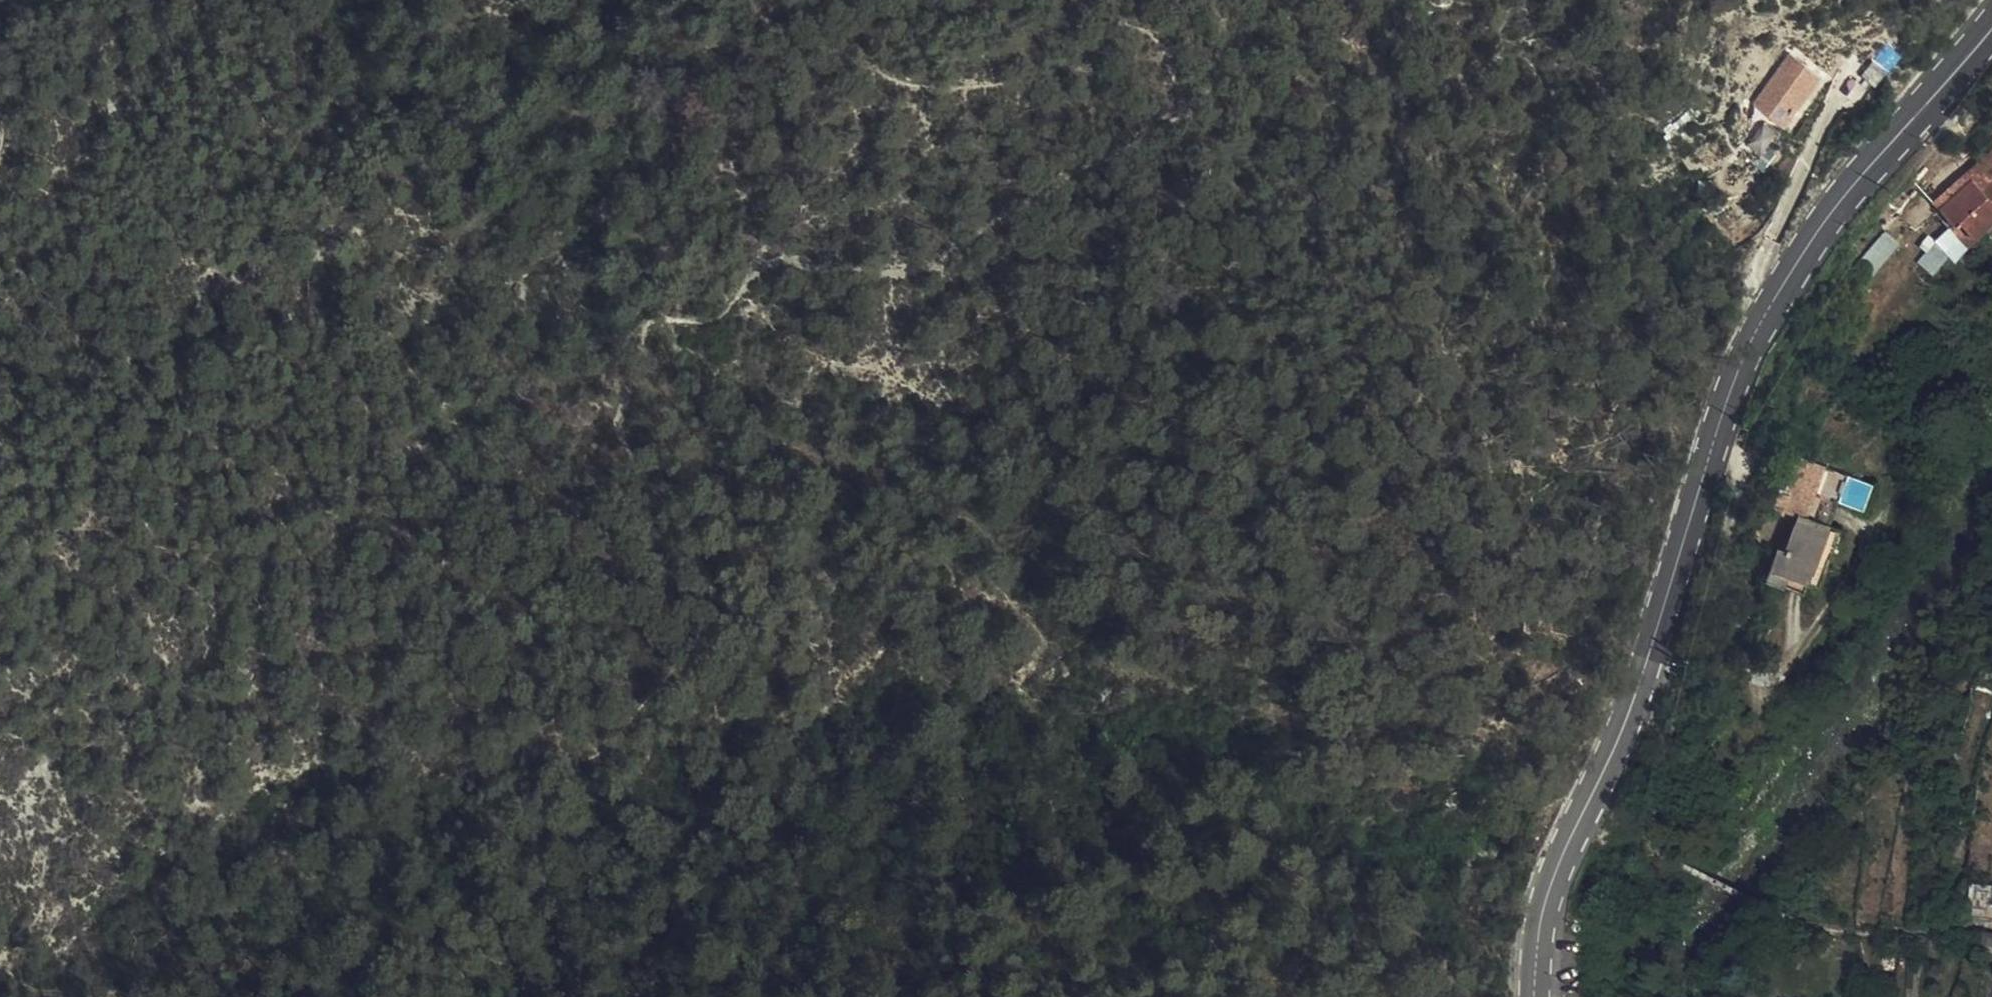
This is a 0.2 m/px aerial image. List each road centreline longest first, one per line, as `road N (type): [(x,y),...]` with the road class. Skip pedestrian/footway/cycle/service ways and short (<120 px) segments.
road 1 (tertiary): [(1533,996),(1554,871),(1647,670),(1715,424),(1748,347),(1837,205),(1991,26)]

